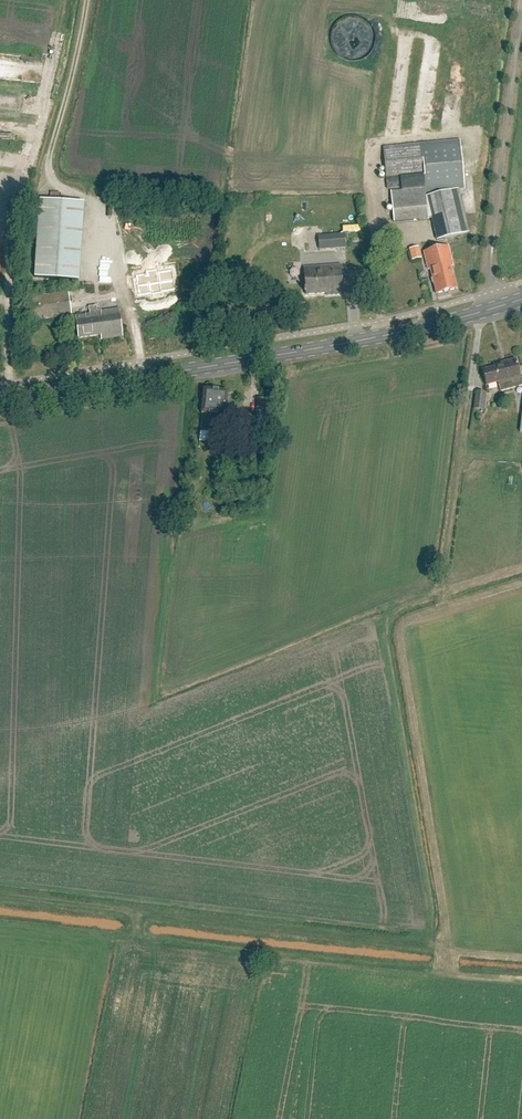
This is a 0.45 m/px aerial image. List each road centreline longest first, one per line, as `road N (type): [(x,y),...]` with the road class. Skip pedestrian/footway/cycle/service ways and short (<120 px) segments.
road 1 (track): [(0,896),(434,944),(456,976),(521,982)]
road 2 (secondary): [(0,399),(375,337),(521,299)]
road 3 (track): [(147,376),(109,217),(57,184),(49,167),(87,0)]

